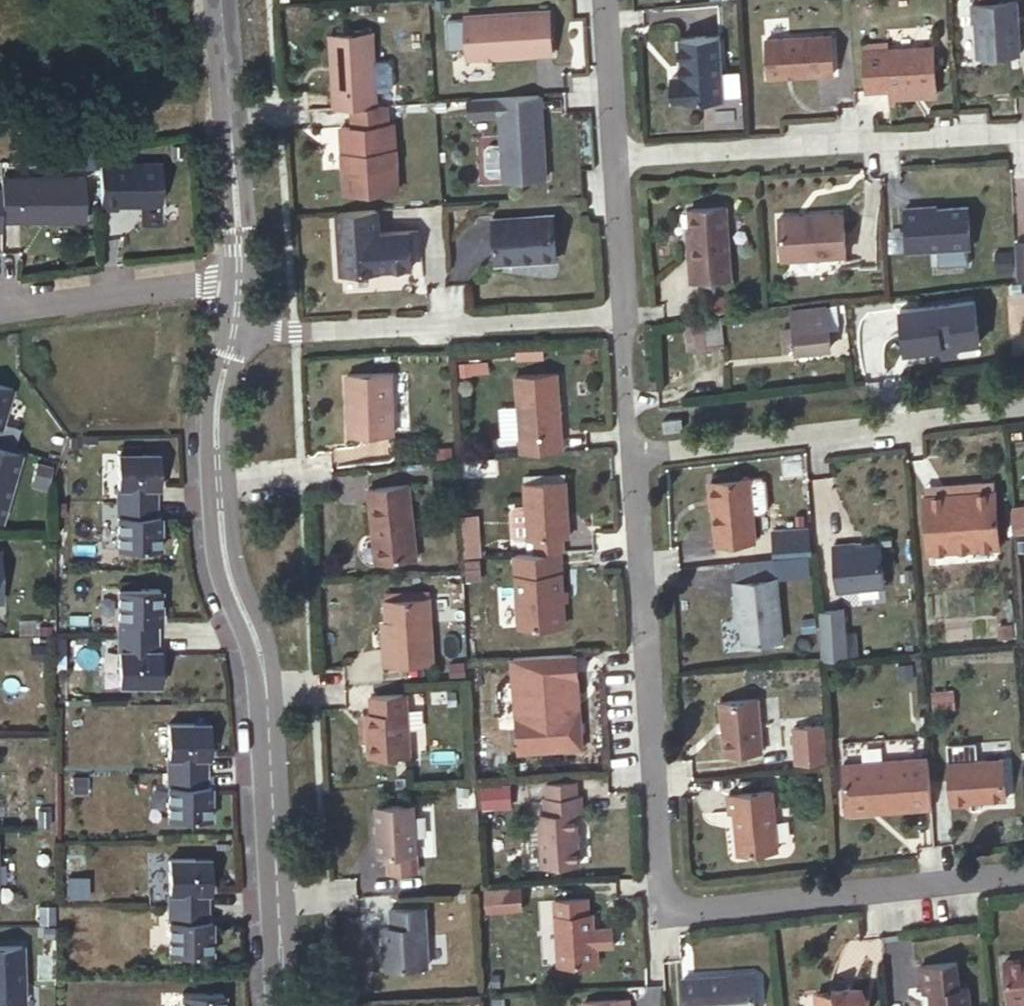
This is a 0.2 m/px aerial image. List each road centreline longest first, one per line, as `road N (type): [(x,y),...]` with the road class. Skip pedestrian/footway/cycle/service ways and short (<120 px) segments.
road 1 (residential): [(636,450),(667,877),(694,905),(1023,870)]
road 2 (residential): [(237,334),(214,402),(219,512),(225,579),(249,637),(262,703),(279,1005)]
road 3 (residential): [(1023,131),(617,160)]
road 4 (residential): [(237,334),(627,314)]
road 5 (residential): [(636,450),(1023,405)]
road 6 (residential): [(220,0),(240,284)]
road 7 (residential): [(240,284),(0,307)]
road 8 (residential): [(607,0),(617,160)]
road 9 (residential): [(617,160),(627,314)]
road 10 (residential): [(627,314),(636,450)]

